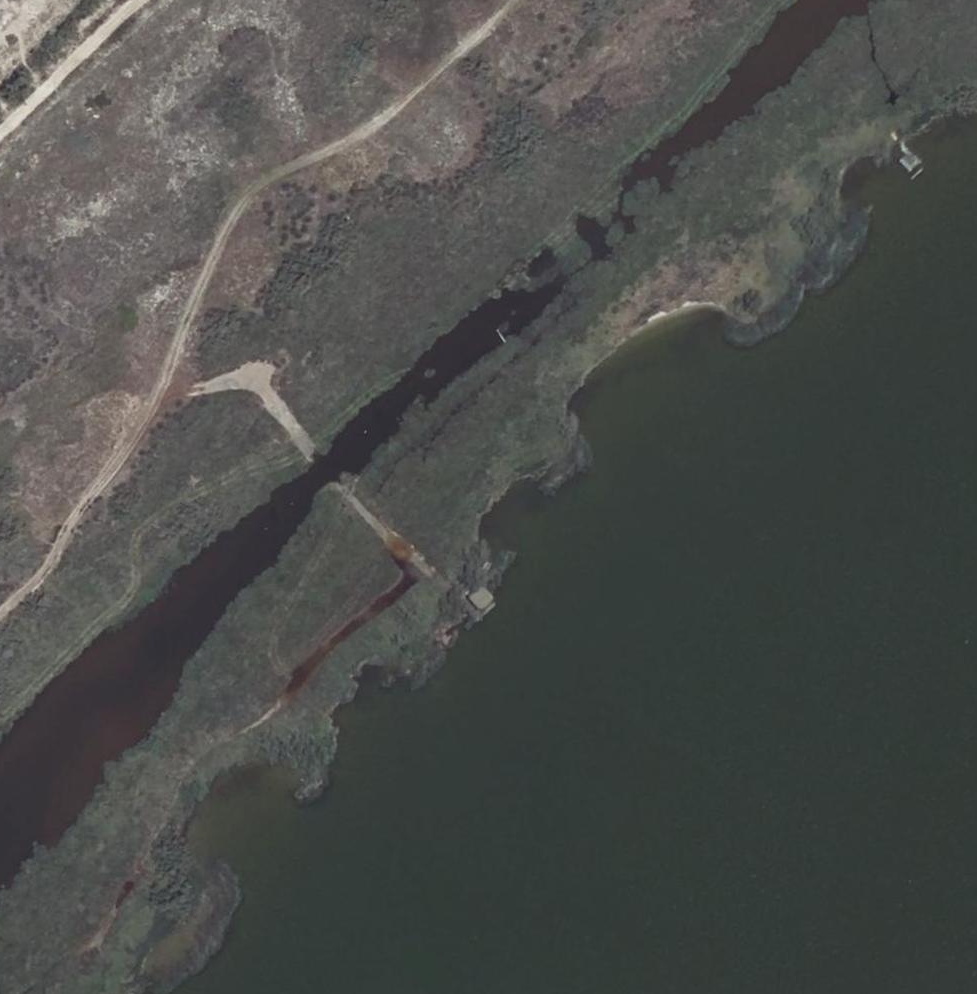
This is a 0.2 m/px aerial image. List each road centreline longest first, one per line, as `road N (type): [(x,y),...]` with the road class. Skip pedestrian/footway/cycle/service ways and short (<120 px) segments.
road 1 (track): [(0,618),(41,577),(156,398),(223,235),(246,200),(366,136),(513,0)]
road 2 (track): [(0,133),(140,0)]

